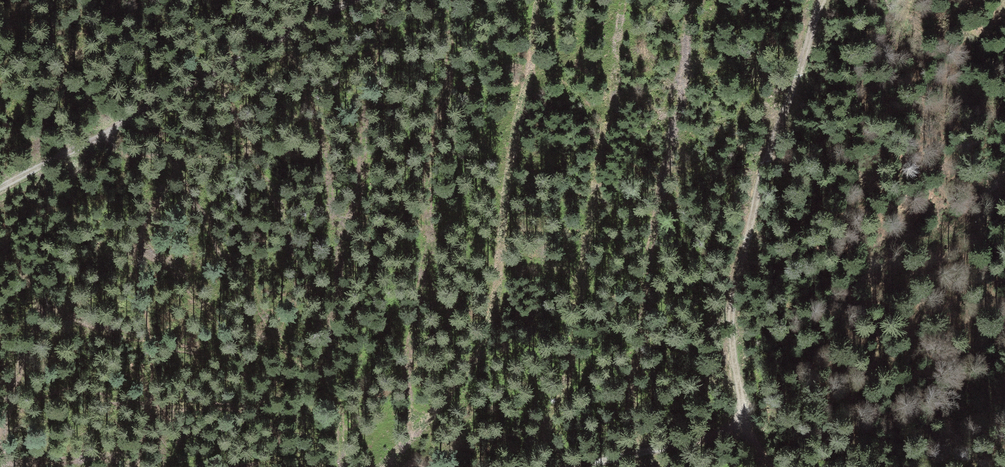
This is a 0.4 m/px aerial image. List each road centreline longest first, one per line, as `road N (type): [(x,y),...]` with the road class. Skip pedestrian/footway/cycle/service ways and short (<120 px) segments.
road 1 (track): [(537,0),(507,195),(504,275),(477,363),(394,466)]
road 2 (track): [(823,0),(733,280),(730,327),(746,429),(771,466)]
road 3 (track): [(0,186),(350,0)]
road 4 (track): [(577,466),(746,429)]

